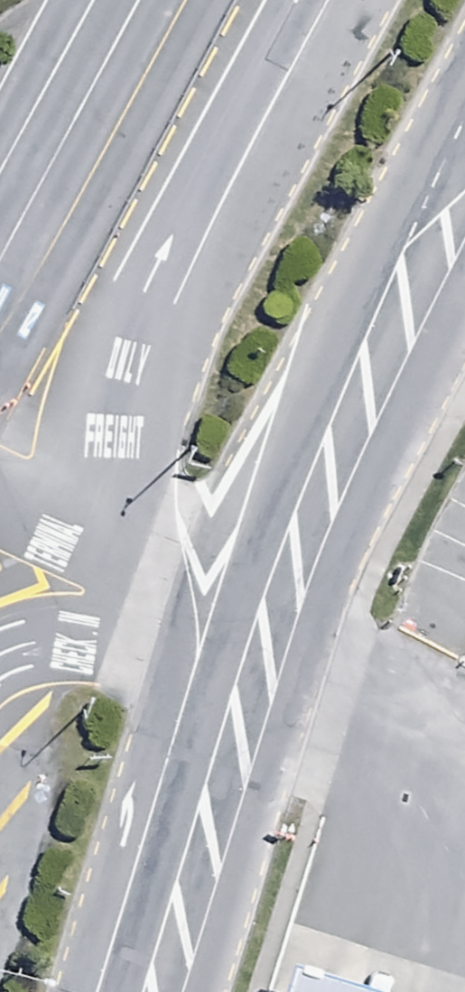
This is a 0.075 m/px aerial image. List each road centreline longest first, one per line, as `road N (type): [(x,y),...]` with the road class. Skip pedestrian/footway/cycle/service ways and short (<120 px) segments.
road 1 (secondary): [(116,991),(219,642),(305,390),(464,62)]
road 2 (secondary): [(464,282),(315,600),(192,991)]

